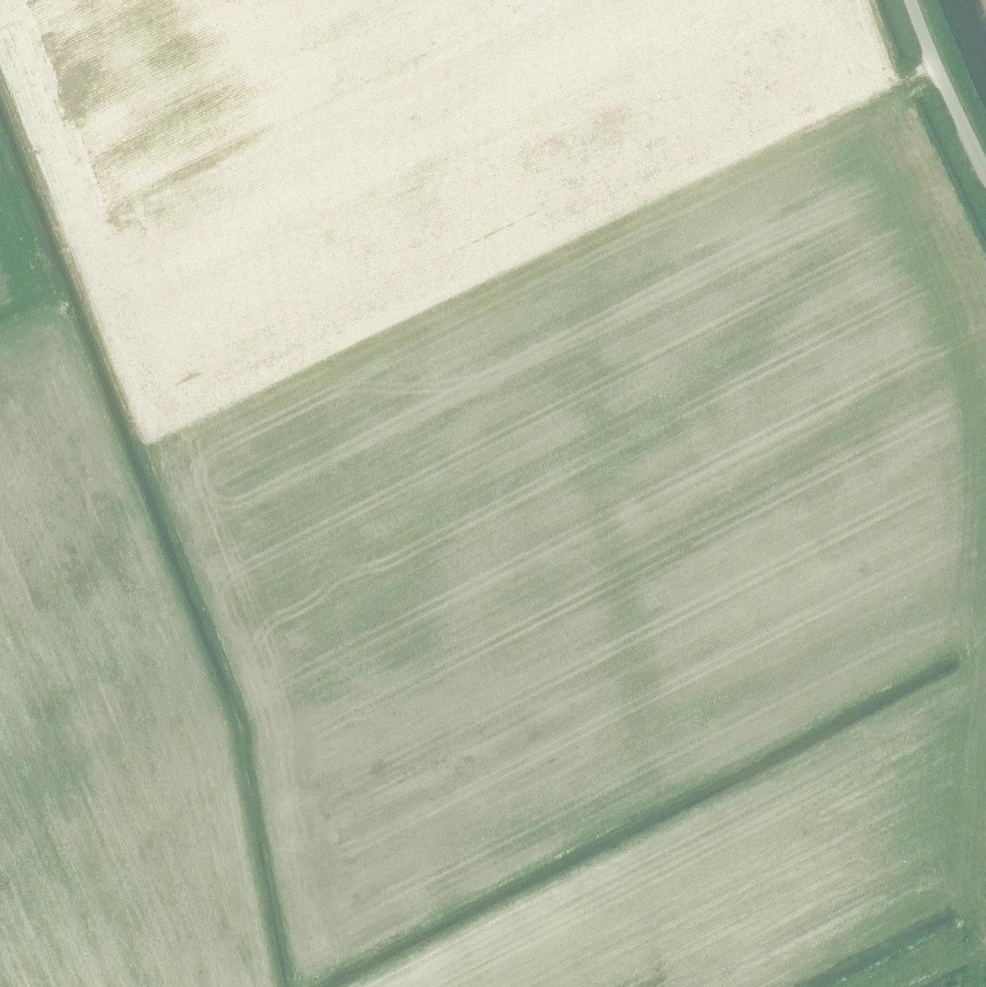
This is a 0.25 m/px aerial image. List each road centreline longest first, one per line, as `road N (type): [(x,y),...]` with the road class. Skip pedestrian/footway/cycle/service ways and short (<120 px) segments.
road 1 (unclassified): [(985,172),(911,0)]

